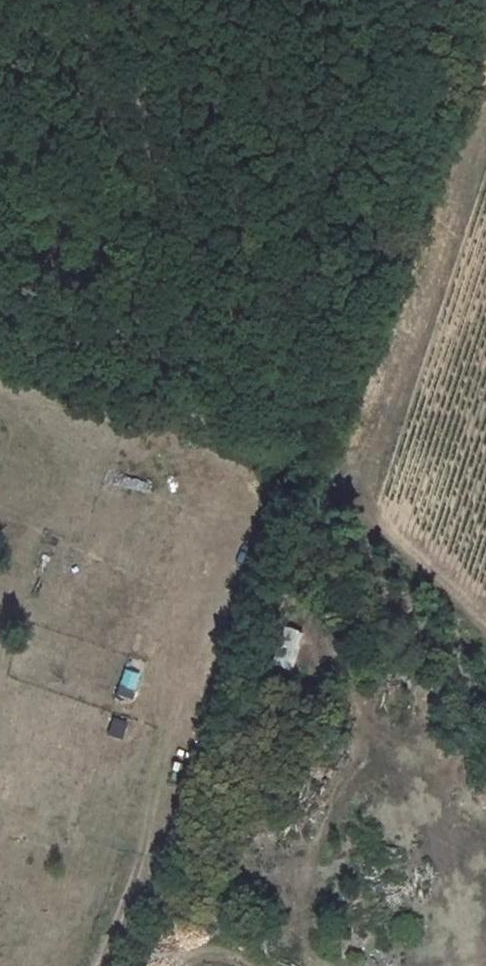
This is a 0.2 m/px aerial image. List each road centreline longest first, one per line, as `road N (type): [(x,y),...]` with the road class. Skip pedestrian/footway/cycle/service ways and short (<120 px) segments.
road 1 (track): [(485,102),(437,255),(357,443),(361,482),(384,526)]
road 2 (track): [(0,203),(239,0)]

